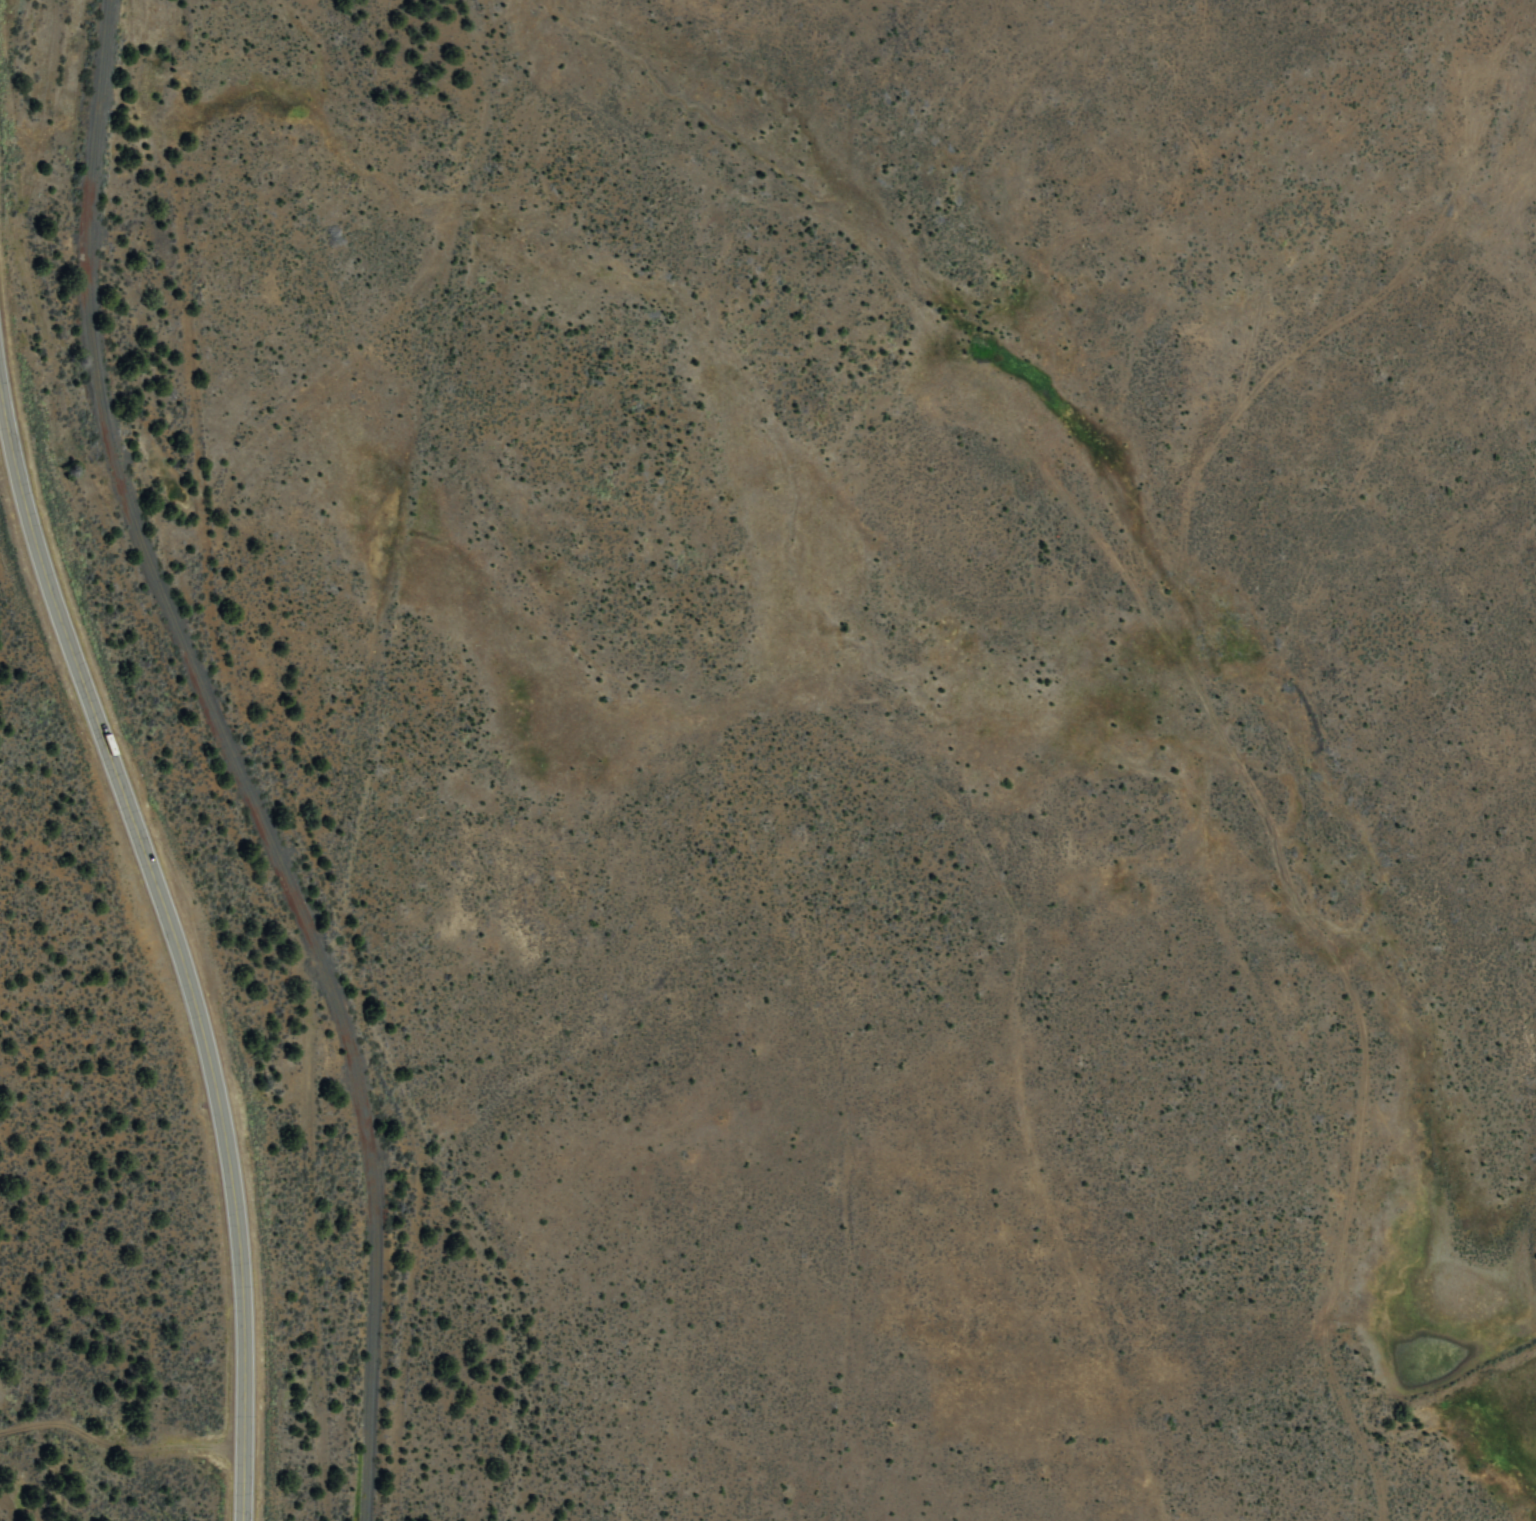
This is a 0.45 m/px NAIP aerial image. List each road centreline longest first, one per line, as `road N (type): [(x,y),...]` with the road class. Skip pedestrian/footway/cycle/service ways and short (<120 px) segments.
road 1 (trunk): [(239,1520),(243,1316),(224,1134),(179,952),(27,513),(0,385)]

